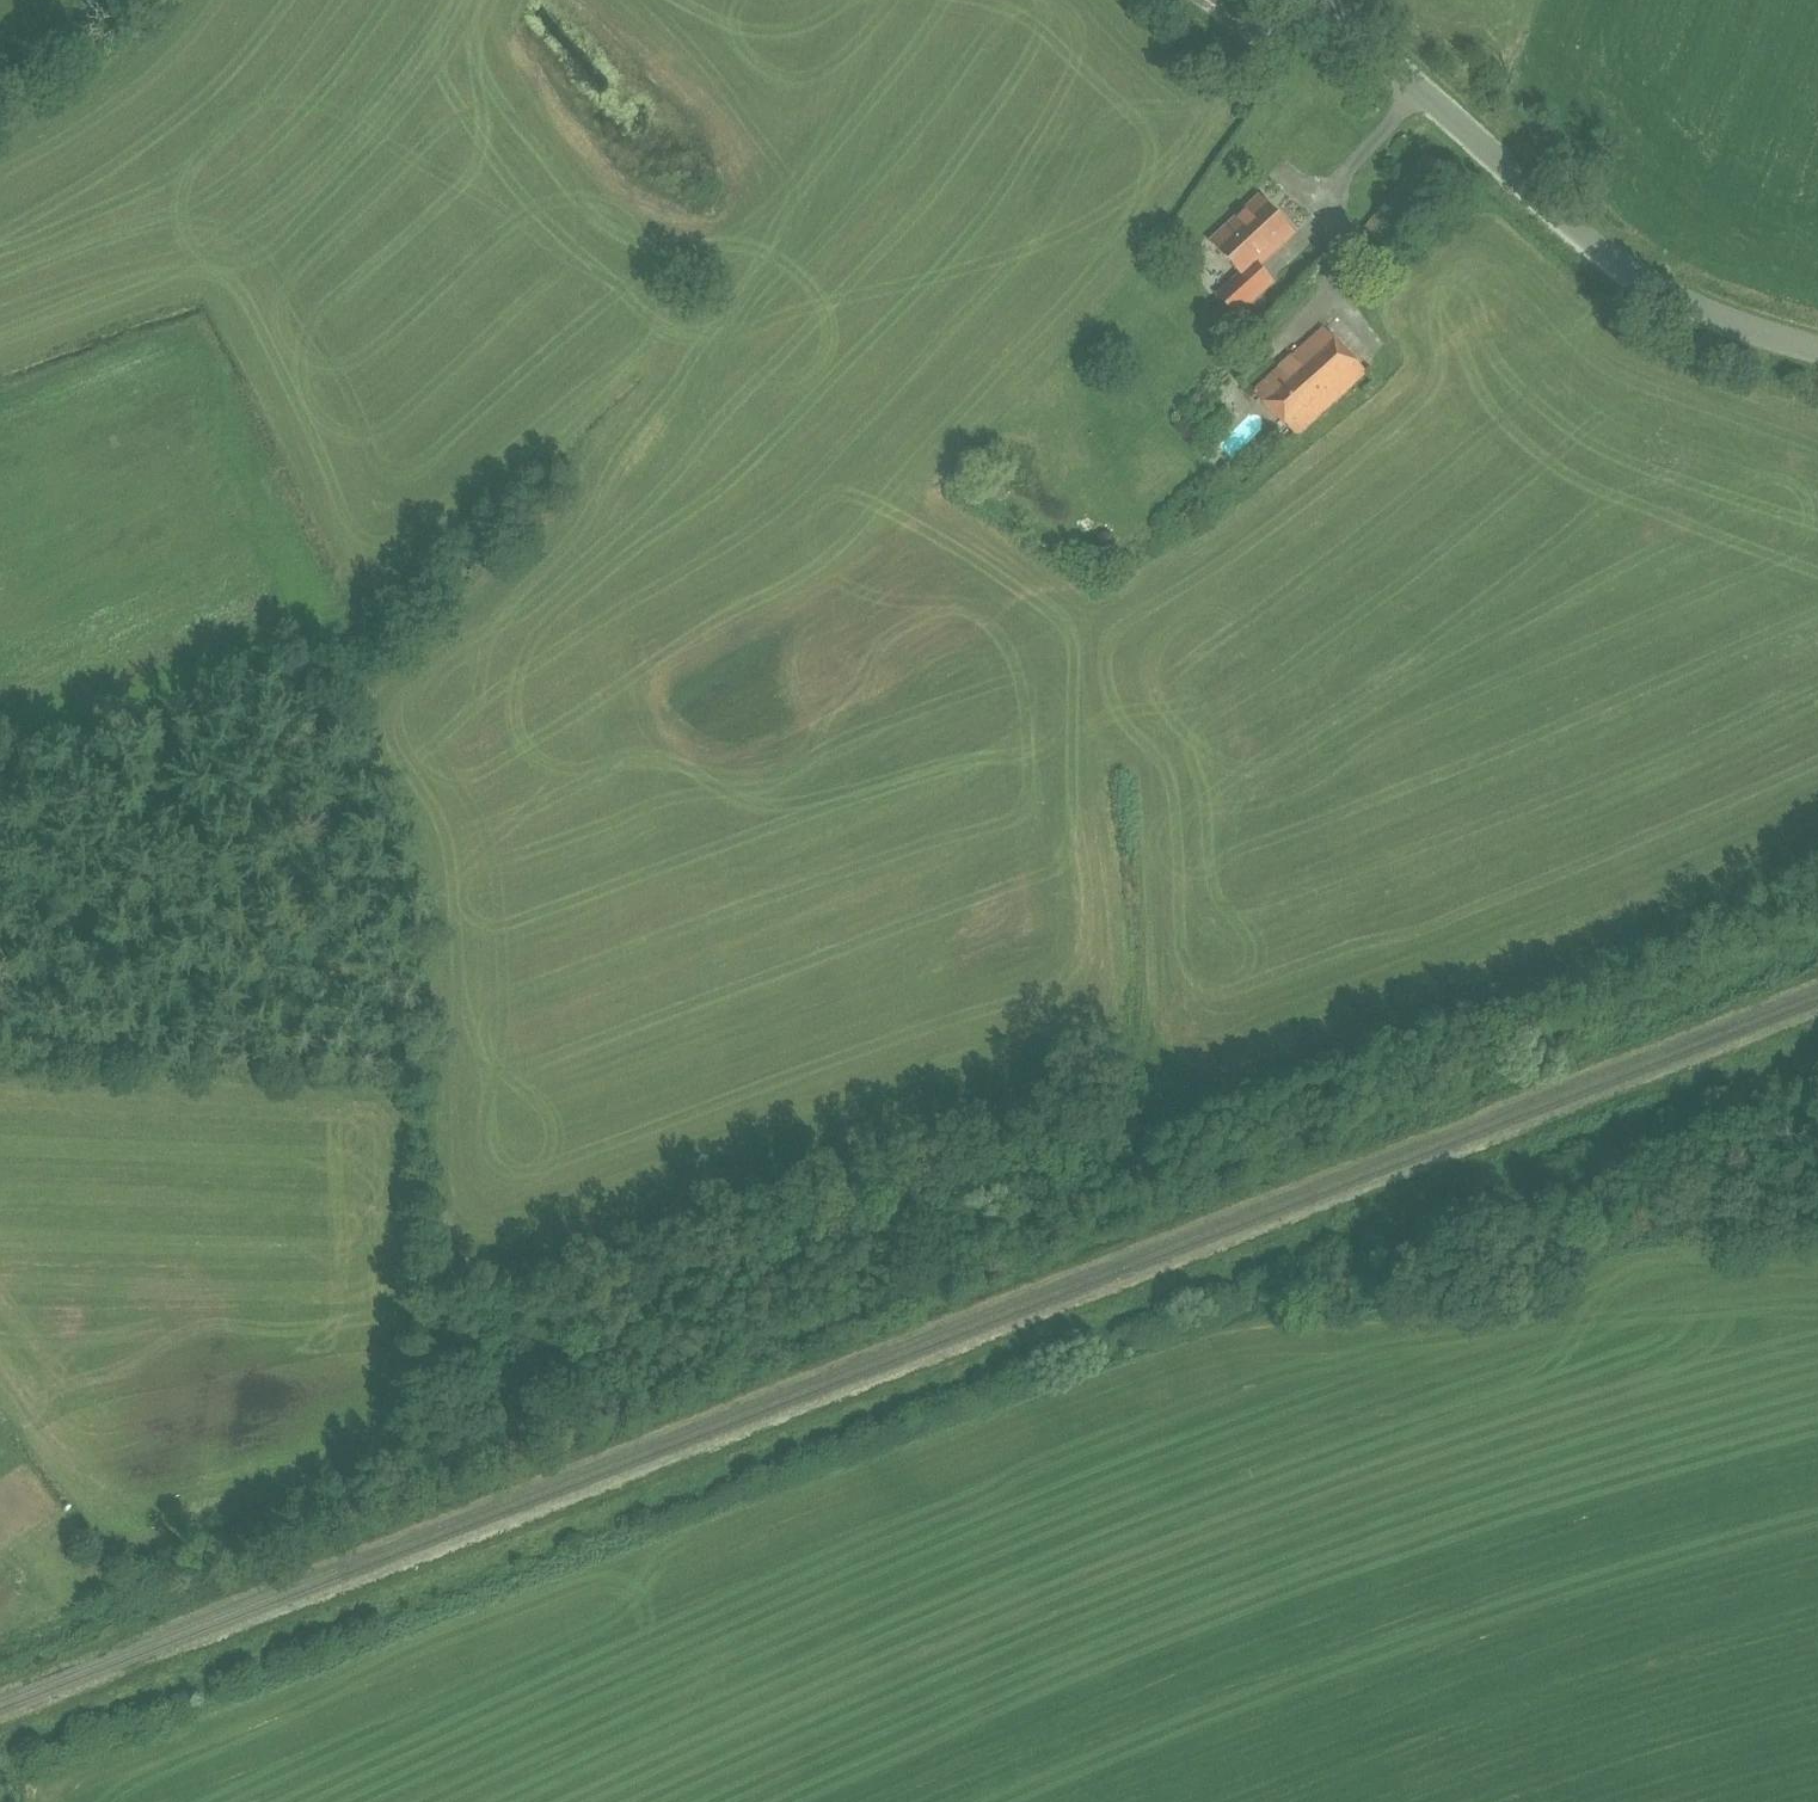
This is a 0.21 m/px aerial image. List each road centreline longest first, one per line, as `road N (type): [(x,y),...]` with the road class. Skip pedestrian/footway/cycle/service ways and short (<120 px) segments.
road 1 (unclassified): [(1817,381),(1656,327),(1394,103),(1313,0)]
road 2 (track): [(1187,0),(1235,27),(1305,0)]

